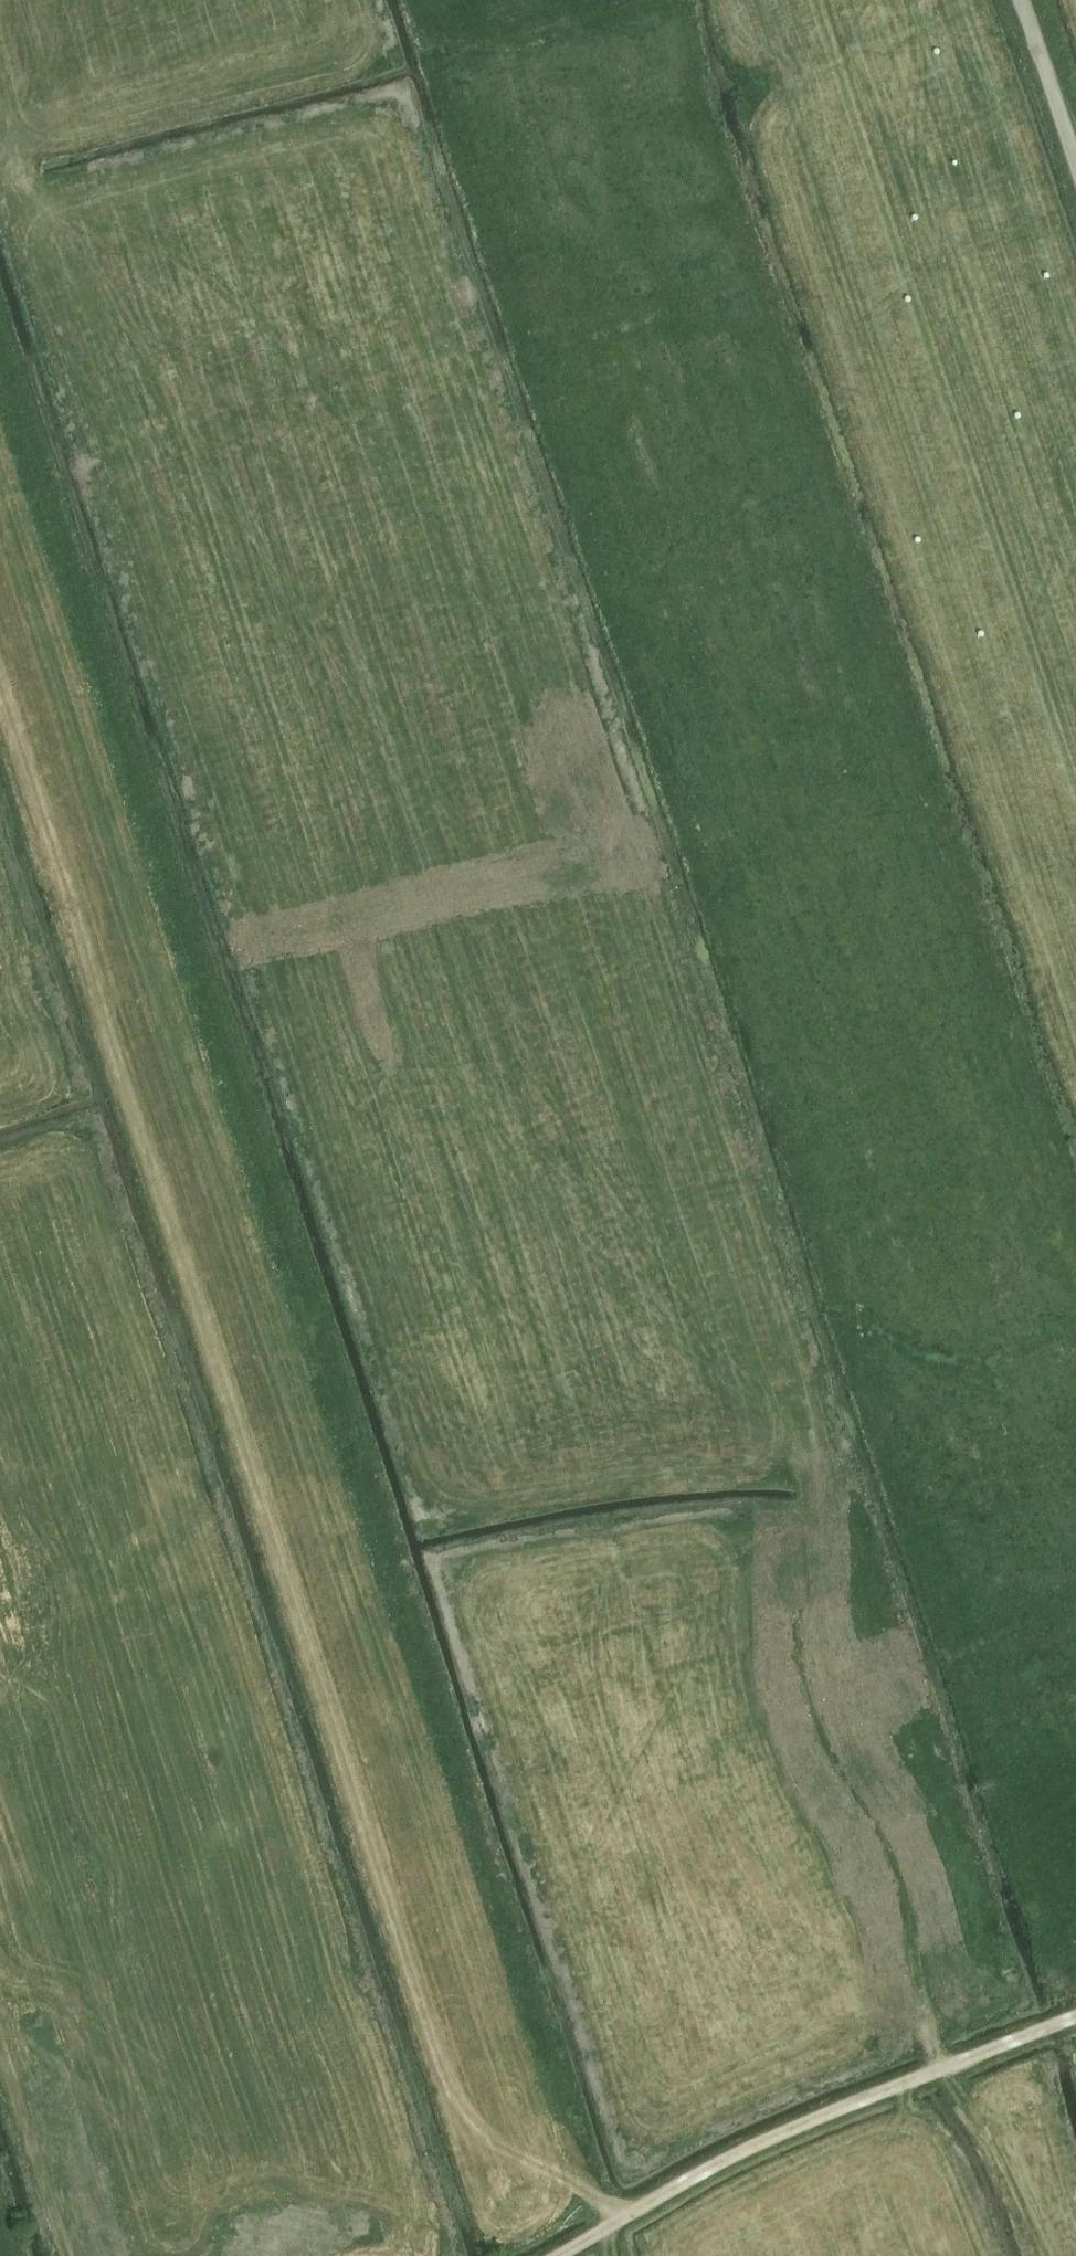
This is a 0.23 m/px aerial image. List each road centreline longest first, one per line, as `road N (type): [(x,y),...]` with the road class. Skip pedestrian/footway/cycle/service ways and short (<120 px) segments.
road 1 (track): [(568,2255),(824,2117),(1075,2021)]
road 2 (unclassified): [(1075,165),(1018,0)]

